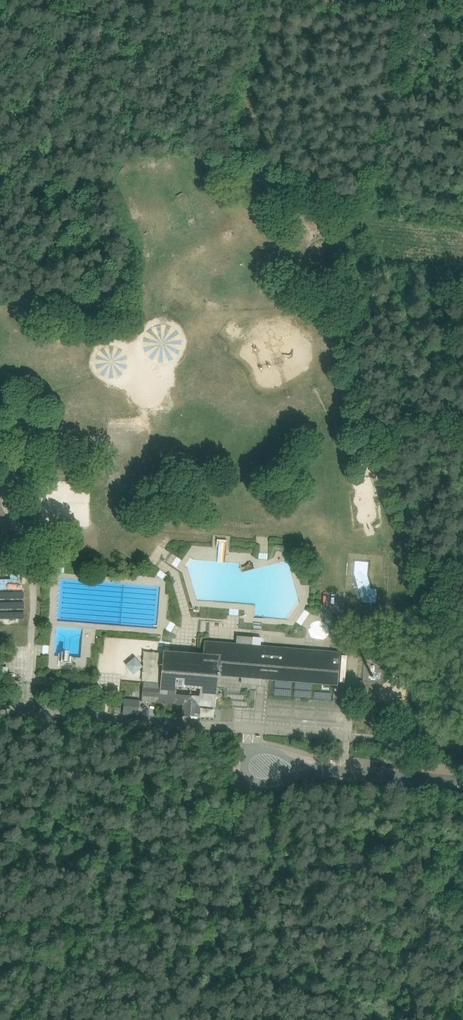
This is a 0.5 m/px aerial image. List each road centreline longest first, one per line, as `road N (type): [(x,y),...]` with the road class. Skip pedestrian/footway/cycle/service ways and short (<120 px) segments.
road 1 (track): [(249,728),(0,708)]
road 2 (track): [(462,741),(249,728)]
road 3 (residential): [(254,767),(462,782)]

